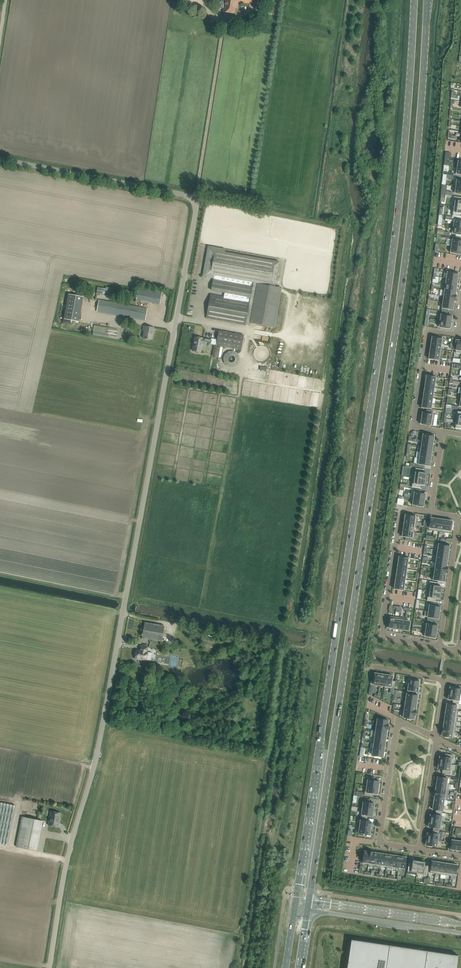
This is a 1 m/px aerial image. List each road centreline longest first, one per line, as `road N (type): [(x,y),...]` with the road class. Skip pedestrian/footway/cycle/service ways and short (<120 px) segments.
road 1 (unclassified): [(49,967),(65,859),(100,737),(196,206),(185,195),(0,159)]
road 2 (primary): [(414,0),(396,227),(296,904)]
road 3 (primary): [(309,902),(409,225),(429,0)]
road 4 (residential): [(439,646),(383,631),(400,513),(432,512)]
road 5 (residential): [(419,849),(379,839),(397,725),(436,738)]
road 6 (track): [(194,200),(225,23)]
road 7 (tertiary): [(308,911),(460,934)]
road 8 (residential): [(439,646),(458,522),(432,512)]
road 9 (tertiary): [(460,924),(309,902)]
road 10 (residential): [(456,335),(428,335),(415,421),(444,432)]

